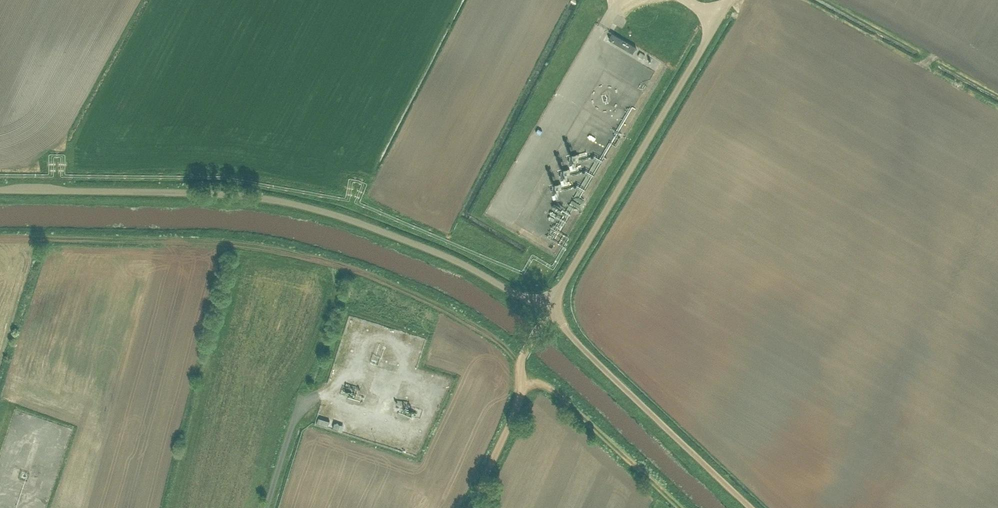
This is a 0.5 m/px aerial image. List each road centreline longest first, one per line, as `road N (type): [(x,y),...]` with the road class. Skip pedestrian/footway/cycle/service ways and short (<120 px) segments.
road 1 (unclassified): [(0,189),(284,201),(444,255),(548,311)]
road 2 (track): [(0,236),(279,246),(413,290),(503,343),(520,363)]
road 3 (unclassified): [(548,311),(729,0)]
road 4 (unclassified): [(751,507),(548,311)]
road 5 (unclassified): [(548,311),(522,358),(519,400),(470,507)]
road 6 (track): [(521,385),(550,387),(679,507)]

